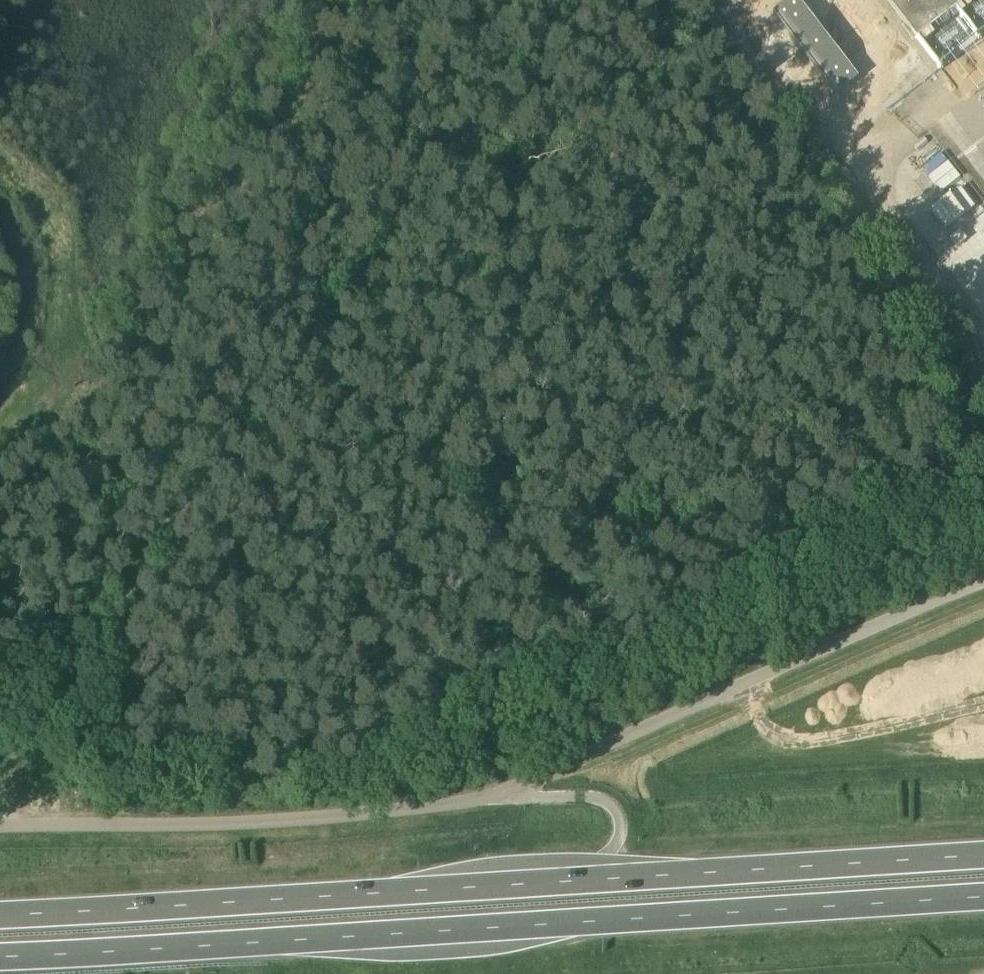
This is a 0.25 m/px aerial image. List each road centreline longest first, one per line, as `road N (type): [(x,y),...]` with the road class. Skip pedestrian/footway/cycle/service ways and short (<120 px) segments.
road 1 (unclassified): [(0,817),(228,814),(487,791),(618,729),(983,580)]
road 2 (track): [(574,0),(15,732),(13,817)]
road 3 (trunk): [(0,957),(983,897)]
road 4 (trunk): [(983,856),(0,915)]
road 5 (track): [(689,0),(887,270),(500,475)]
road 6 (track): [(369,267),(488,425),(506,489),(618,729)]

